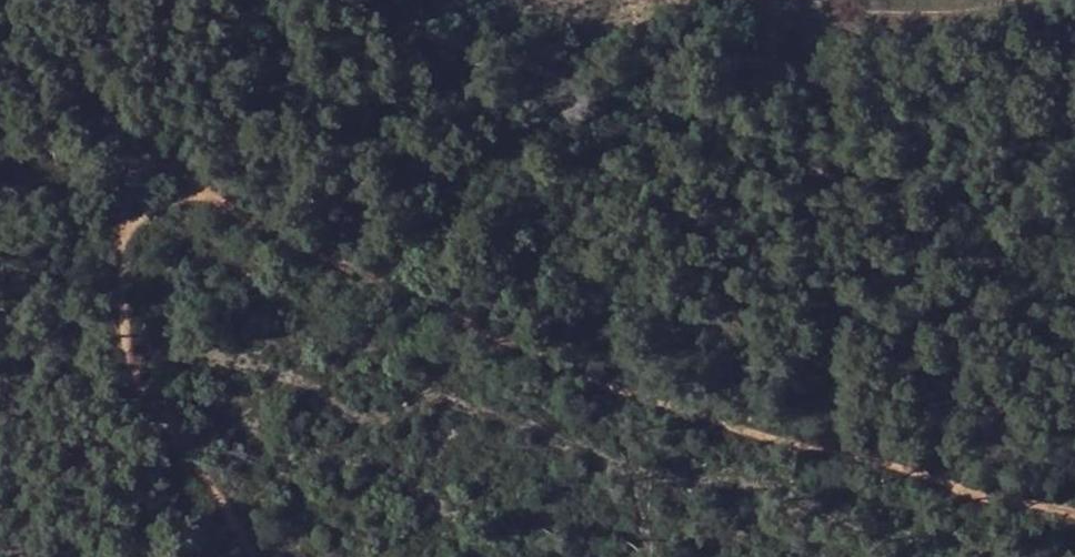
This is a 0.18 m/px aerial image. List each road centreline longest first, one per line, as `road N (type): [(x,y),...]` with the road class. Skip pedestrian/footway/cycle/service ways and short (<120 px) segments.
road 1 (track): [(123,231),(197,191),(565,370),(847,457),(1074,510)]

